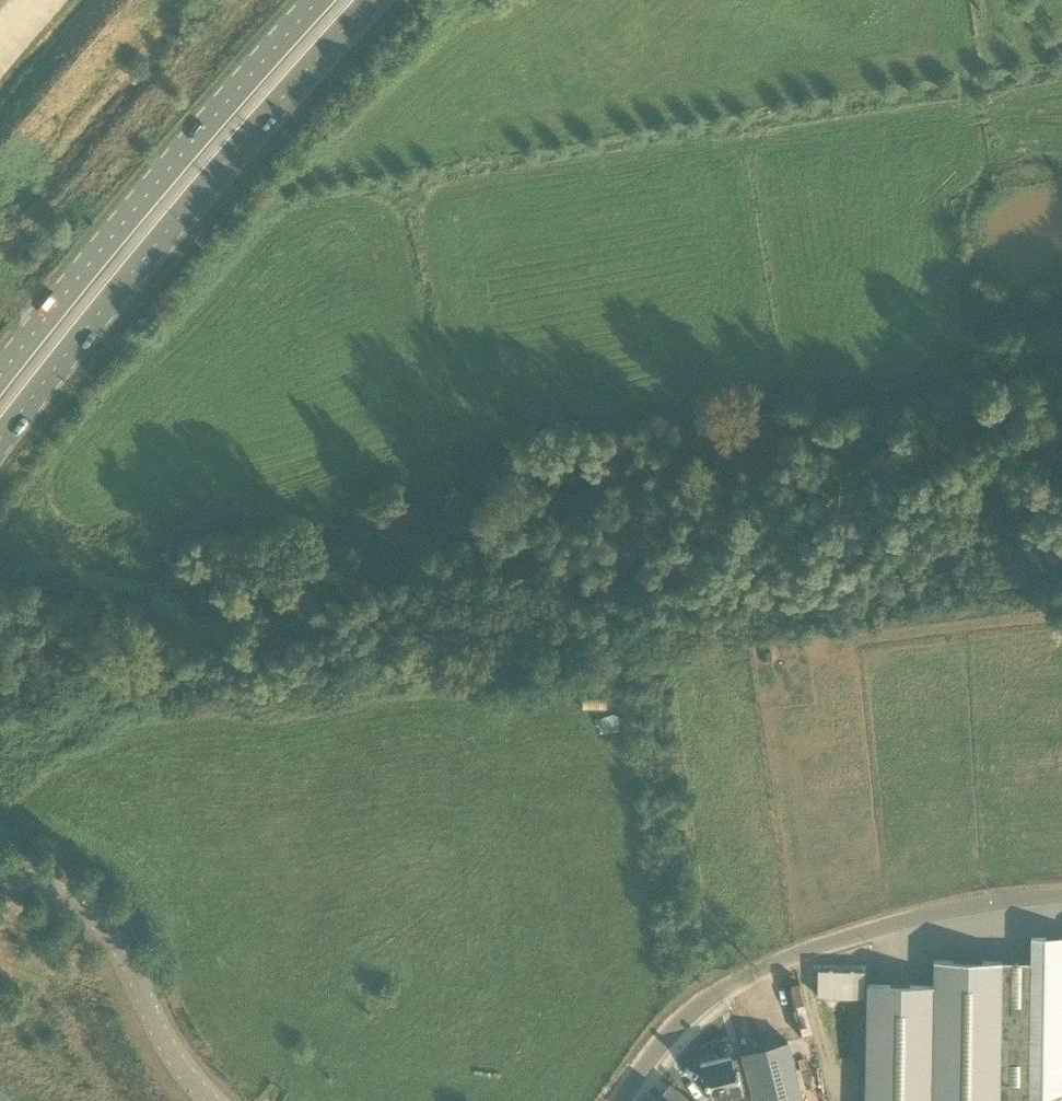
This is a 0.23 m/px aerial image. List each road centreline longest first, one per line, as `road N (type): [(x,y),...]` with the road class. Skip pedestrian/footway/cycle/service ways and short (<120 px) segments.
road 1 (primary): [(0,441),(373,0)]
road 2 (unclassified): [(620,1100),(664,1041),(732,982),(893,924),(1061,896)]
road 3 (primary): [(319,0),(0,378)]
road 4 (unclassified): [(213,1100),(167,1044),(135,971),(103,924),(55,889),(0,874)]

